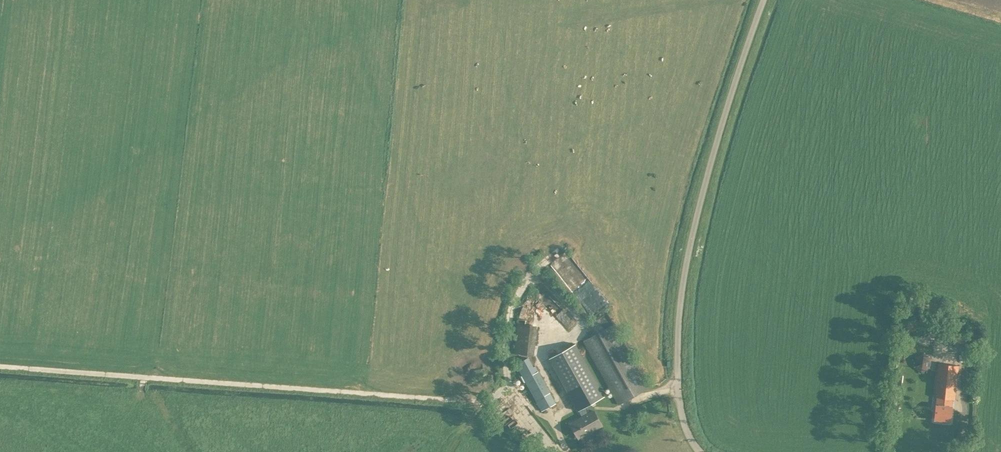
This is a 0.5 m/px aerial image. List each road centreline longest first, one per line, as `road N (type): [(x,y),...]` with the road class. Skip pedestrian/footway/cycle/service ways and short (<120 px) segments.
road 1 (unclassified): [(700,451),(680,404),(680,299),(700,194),(762,0)]

